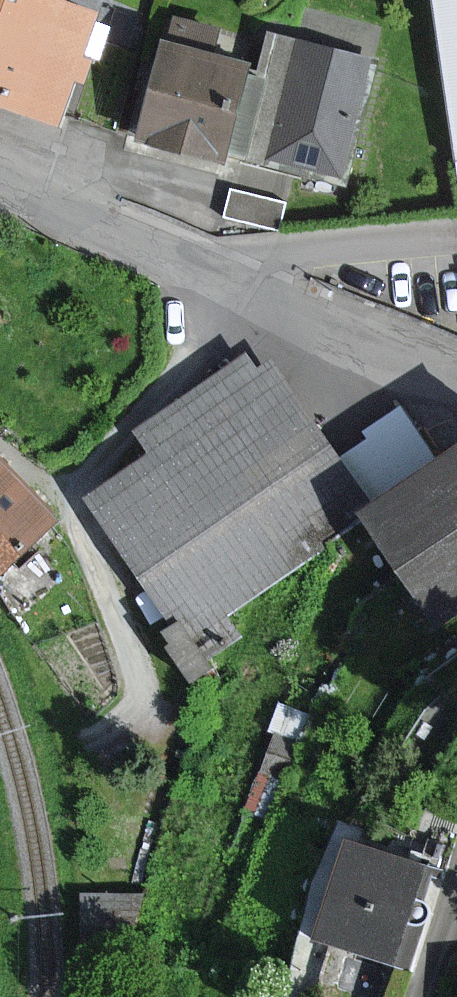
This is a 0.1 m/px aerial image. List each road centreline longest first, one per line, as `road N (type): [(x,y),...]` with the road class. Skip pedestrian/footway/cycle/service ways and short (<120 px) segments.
road 1 (unclassified): [(0,166),(456,373)]

